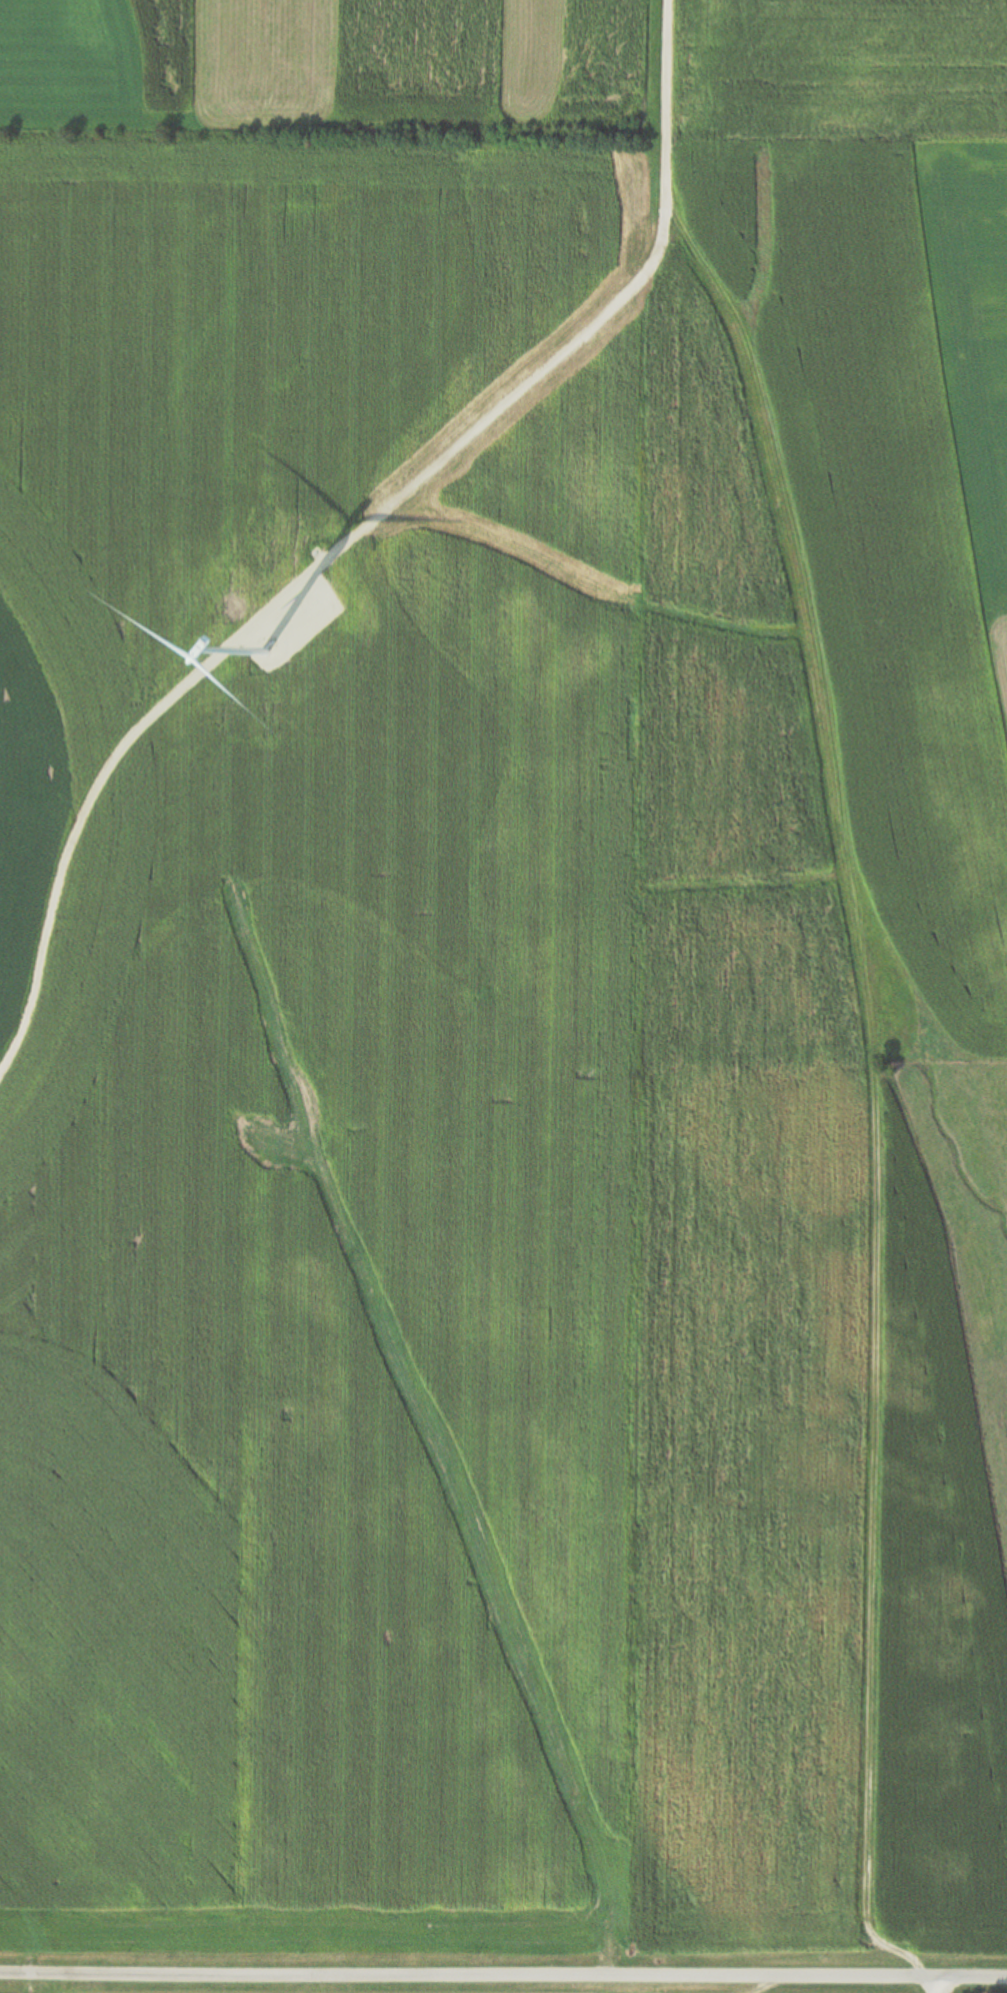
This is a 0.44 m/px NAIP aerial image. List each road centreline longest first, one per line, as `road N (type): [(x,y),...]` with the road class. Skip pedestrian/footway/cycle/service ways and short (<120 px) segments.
road 1 (residential): [(1006,1976),(0,1968)]

